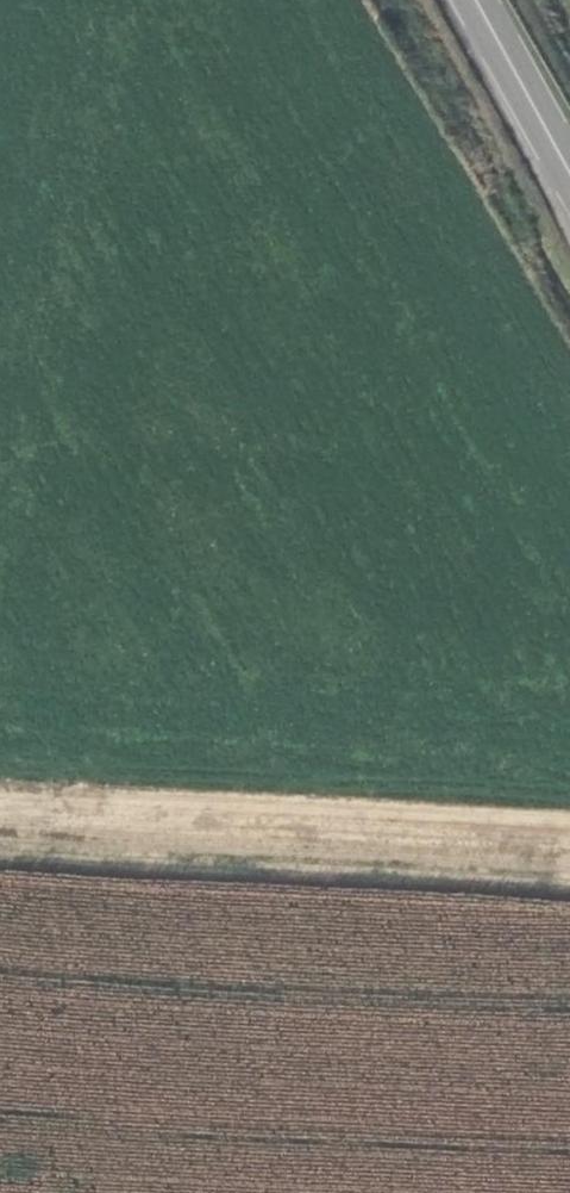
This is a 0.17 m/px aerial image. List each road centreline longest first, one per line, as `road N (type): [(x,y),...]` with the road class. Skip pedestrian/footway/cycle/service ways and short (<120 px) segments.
road 1 (primary): [(569,170),(478,0)]

